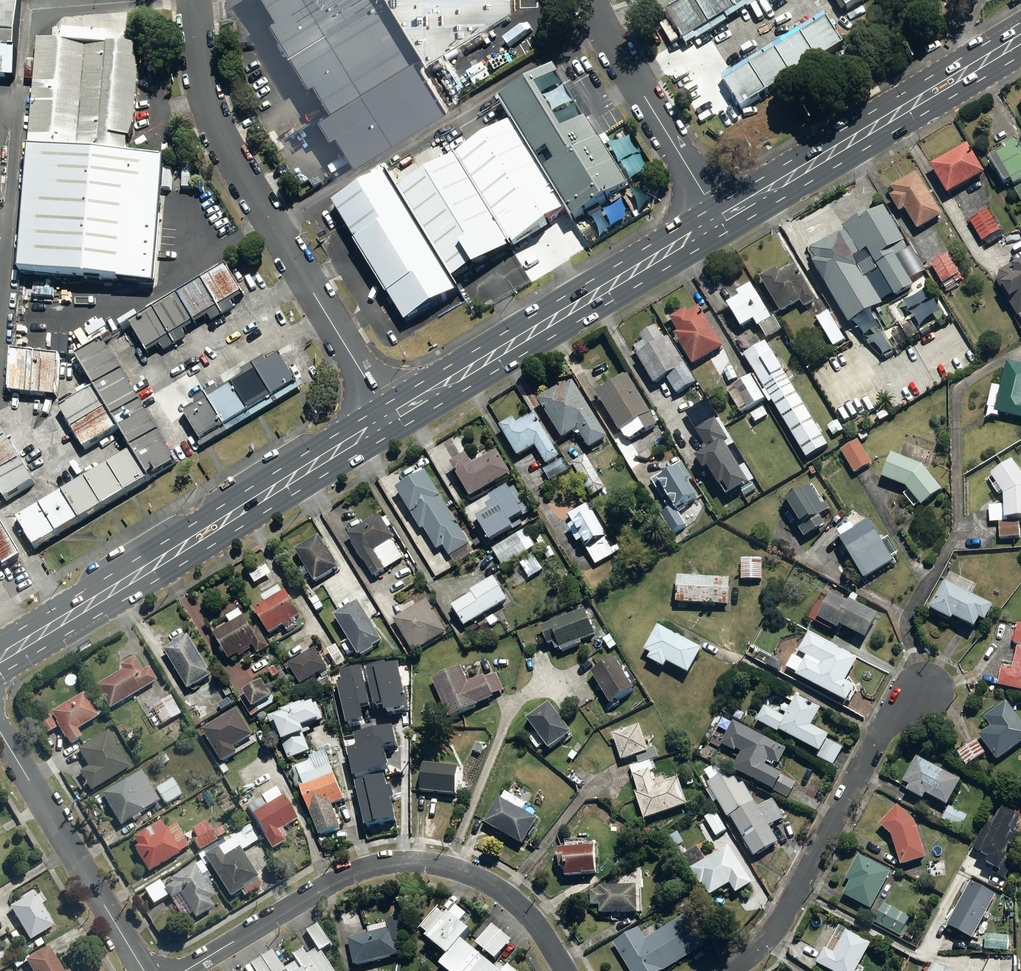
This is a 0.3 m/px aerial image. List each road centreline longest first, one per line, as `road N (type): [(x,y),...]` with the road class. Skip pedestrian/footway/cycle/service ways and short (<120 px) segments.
road 1 (residential): [(387,417),(212,117),(191,0)]
road 2 (primary): [(387,417),(0,652)]
road 3 (residential): [(184,970),(338,881),(410,864),(467,874),(501,891),(528,914),(567,970)]
road 4 (primary): [(718,216),(387,417)]
road 5 (residential): [(721,970),(777,925),(823,856),(901,703),(936,686)]
road 6 (primary): [(1020,36),(718,216)]
road 7 (tertiary): [(0,732),(144,970)]
road 8 (residential): [(591,0),(718,216)]

